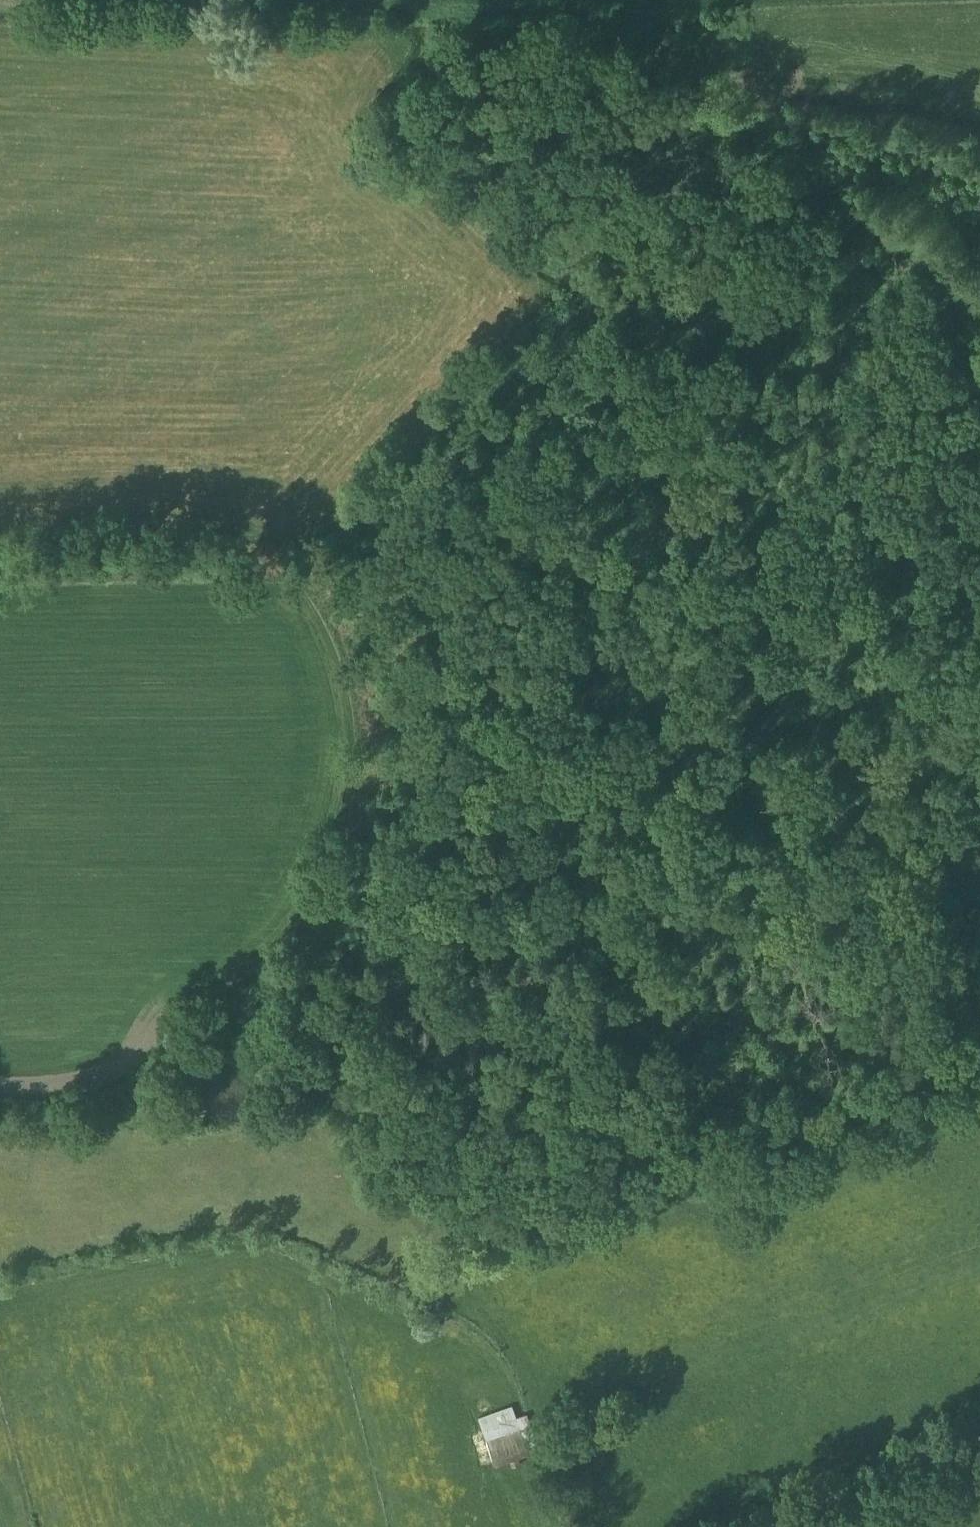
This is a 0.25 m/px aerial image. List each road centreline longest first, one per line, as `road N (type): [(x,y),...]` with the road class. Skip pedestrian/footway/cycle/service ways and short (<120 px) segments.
road 1 (unclassified): [(786,1526),(979,1435)]

